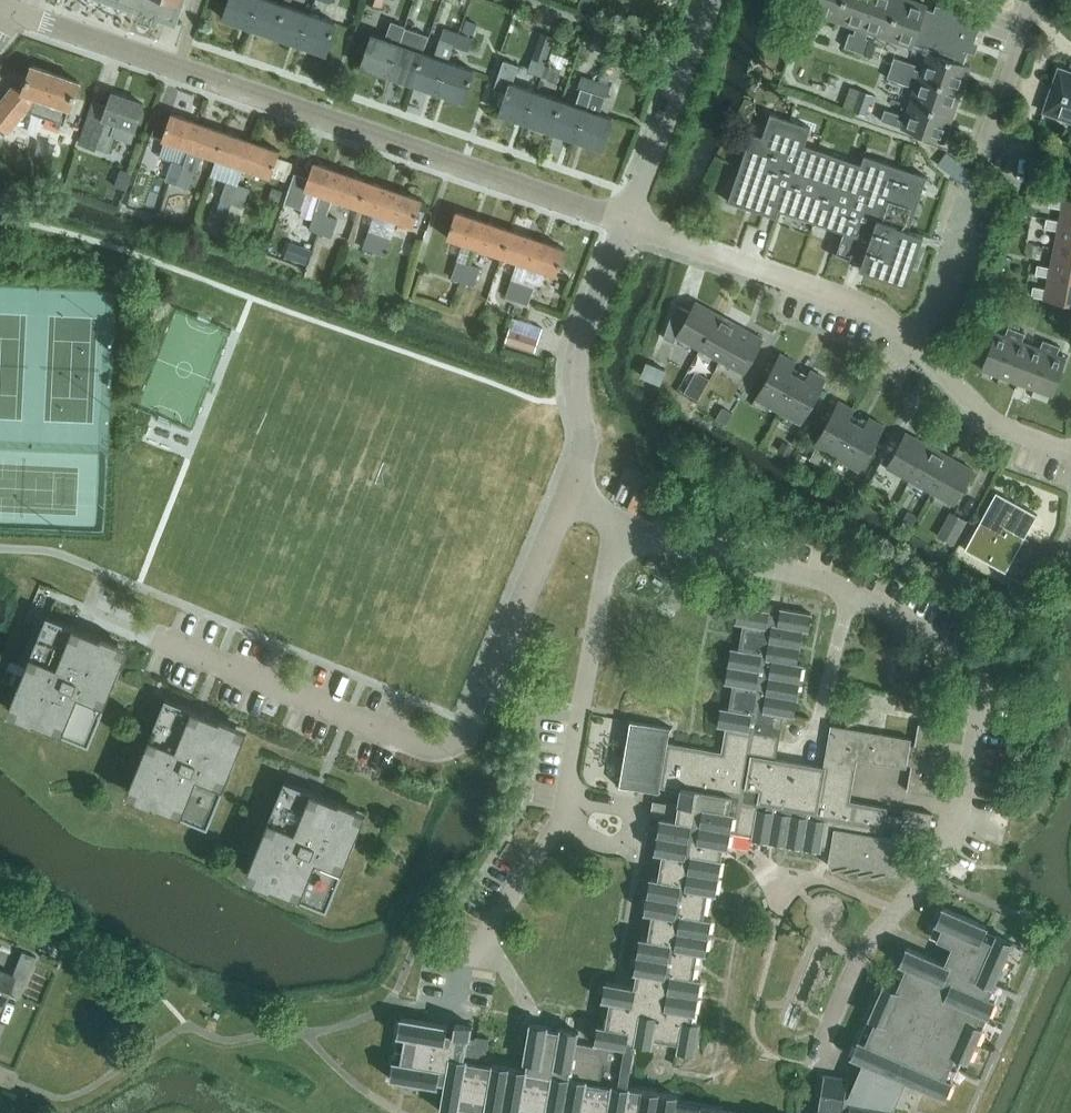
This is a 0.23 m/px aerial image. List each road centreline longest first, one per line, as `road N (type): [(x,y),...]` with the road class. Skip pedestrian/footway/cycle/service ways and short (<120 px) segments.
road 1 (residential): [(817,1061),(867,950),(932,876),(952,837),(977,727),(981,666),(844,587),(619,526)]
road 2 (unclassified): [(626,222),(3,8)]
road 3 (residential): [(567,502),(475,723),(459,743),(412,743),(162,637)]
road 4 (residential): [(452,1012),(461,968),(564,812),(619,526)]
road 5 (residential): [(1070,448),(981,413),(882,311),(626,222)]
road 6 (residential): [(567,502),(584,447),(580,356),(626,222)]
road 7 (unclassified): [(626,222),(706,0)]
road 8 (residential): [(1039,0),(990,133),(1035,153)]

